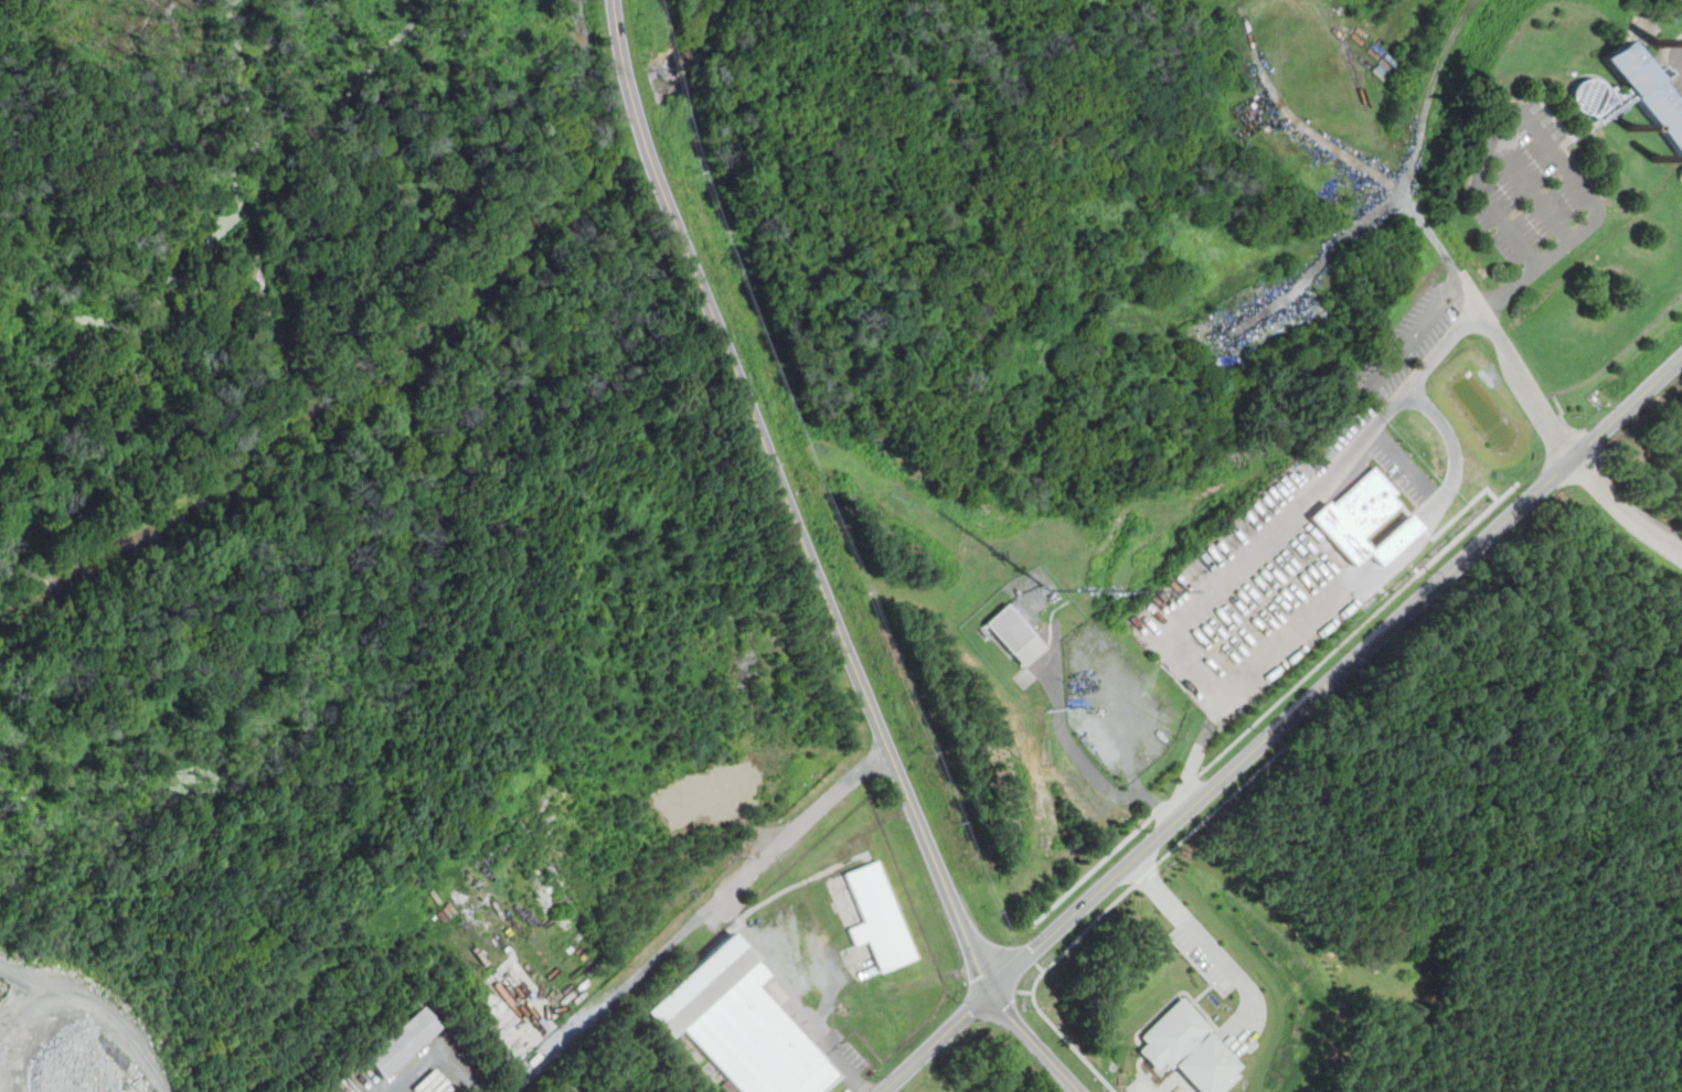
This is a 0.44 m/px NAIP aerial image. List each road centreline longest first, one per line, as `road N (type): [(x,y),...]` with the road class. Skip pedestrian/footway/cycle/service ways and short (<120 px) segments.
road 1 (tertiary): [(992,991),(650,159),(613,0)]
road 2 (residential): [(992,991),(1681,361)]
road 3 (residential): [(891,751),(515,1091)]
road 4 (residential): [(882,1091),(992,991)]
road 5 (tertiary): [(1080,1091),(992,991)]

